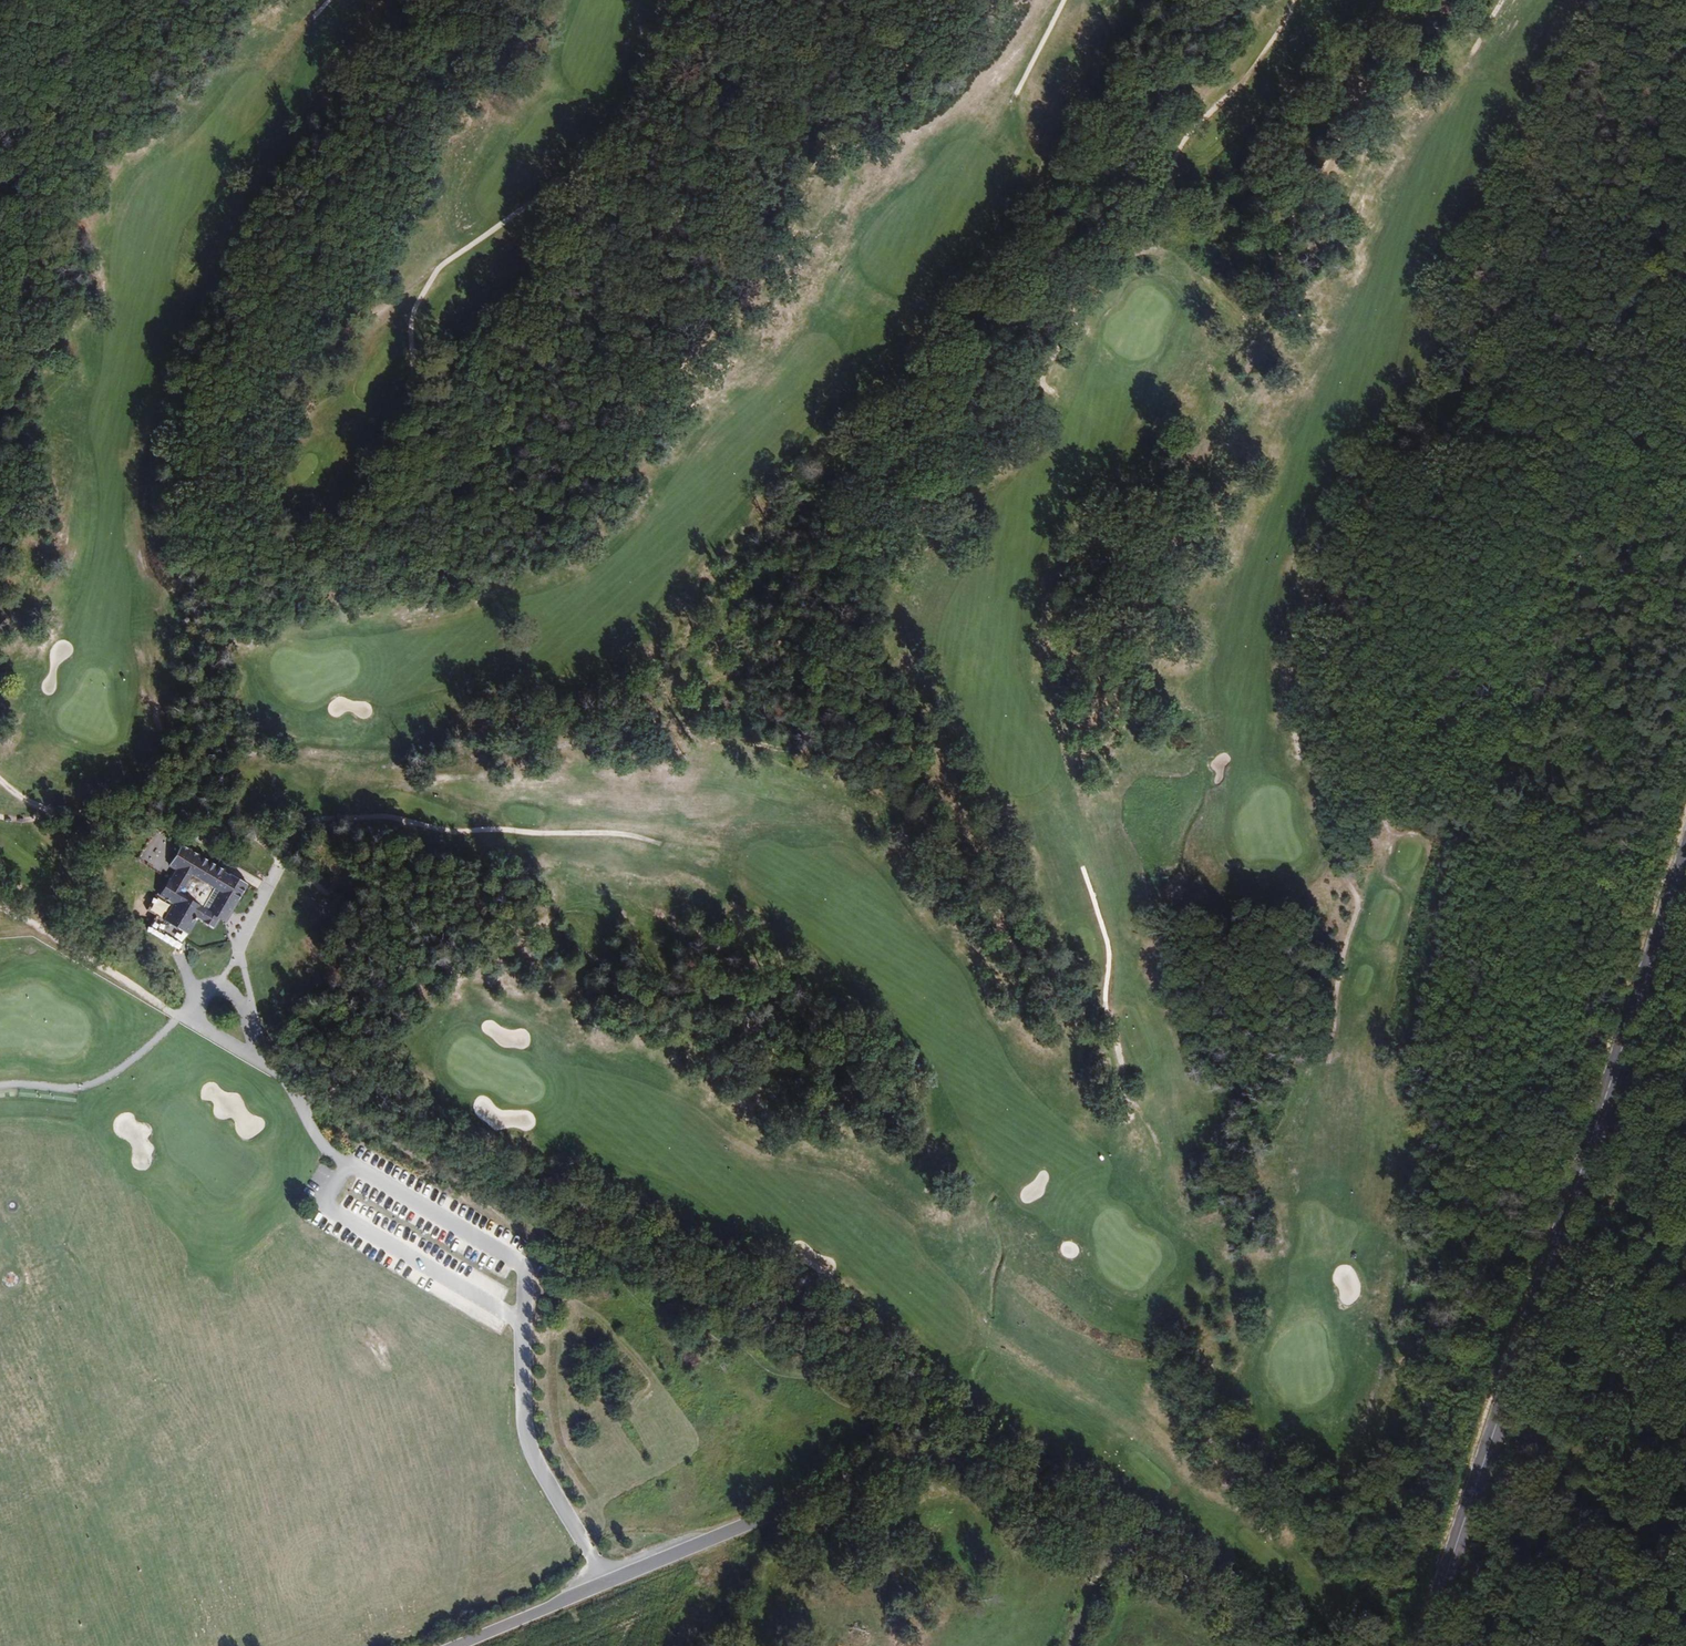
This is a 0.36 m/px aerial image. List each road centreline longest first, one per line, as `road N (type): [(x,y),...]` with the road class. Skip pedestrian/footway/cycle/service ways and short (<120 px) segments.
road 1 (secondary): [(1685,846),(1415,1645)]
road 2 (unclassified): [(602,1585),(943,1442),(1308,1645)]
road 3 (unclassified): [(336,1161),(345,1168),(323,1204),(518,1314),(526,1431),(602,1585)]
road 4 (unclassified): [(457,1645),(602,1585)]

